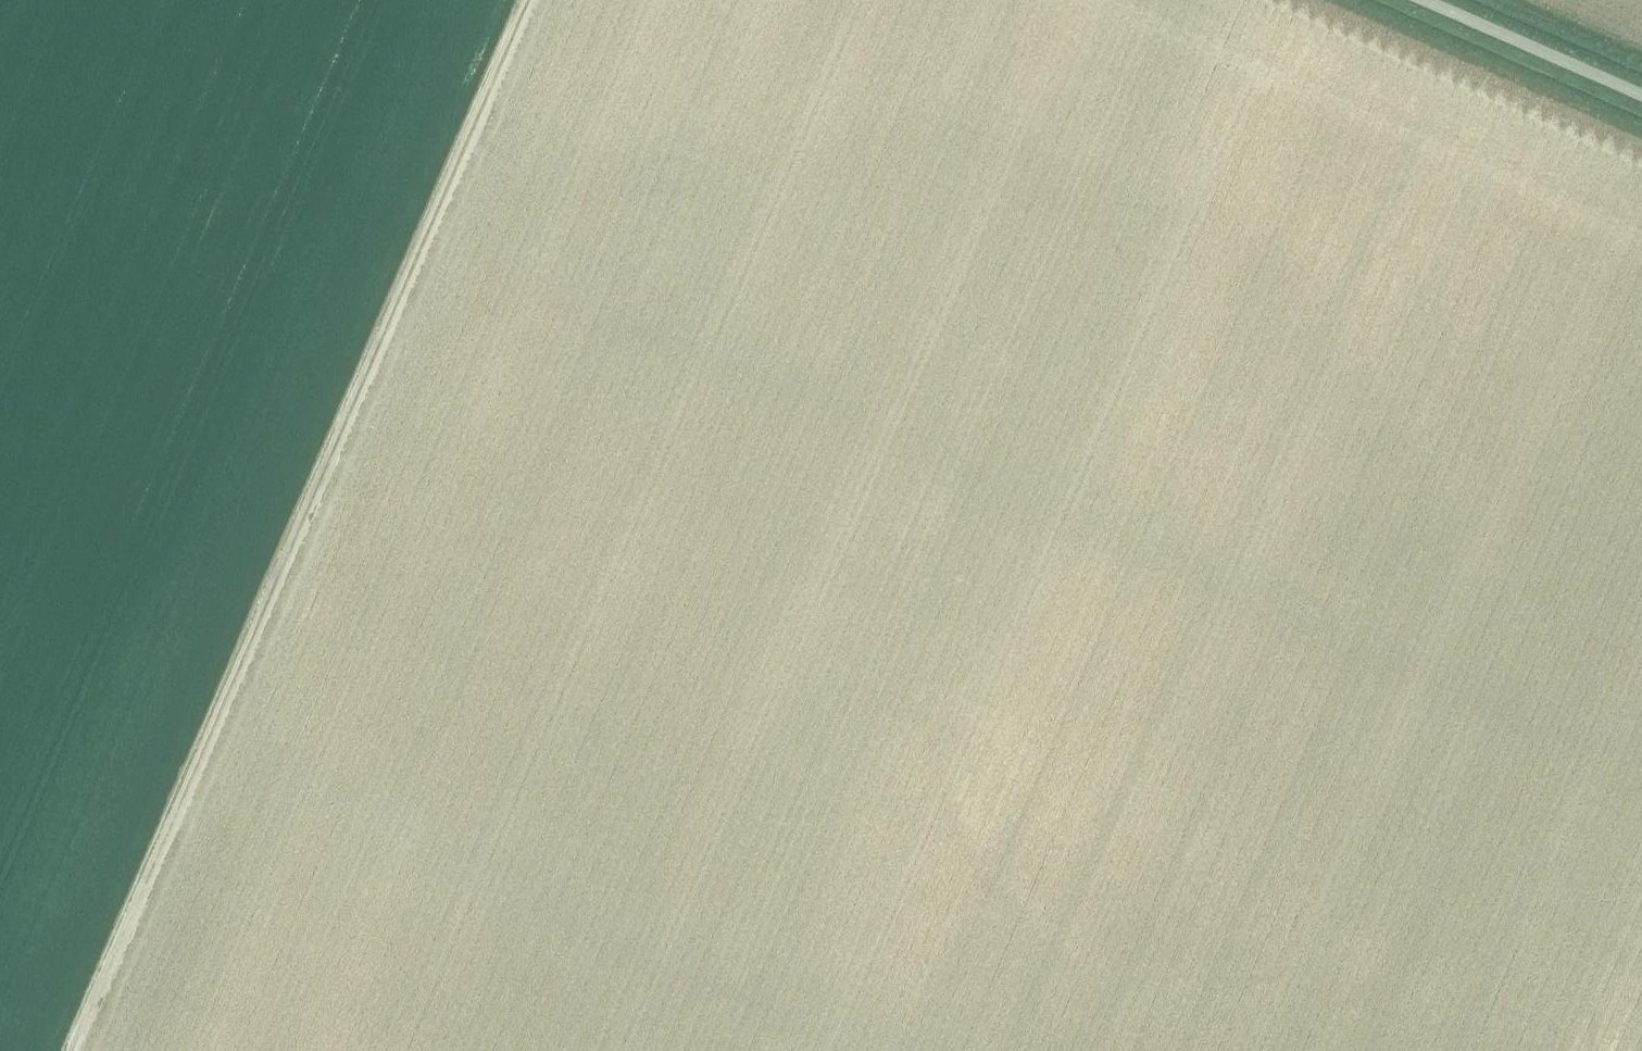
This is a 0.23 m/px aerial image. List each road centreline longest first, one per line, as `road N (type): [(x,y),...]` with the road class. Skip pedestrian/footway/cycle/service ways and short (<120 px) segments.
road 1 (unclassified): [(1641,100),(1414,0)]

